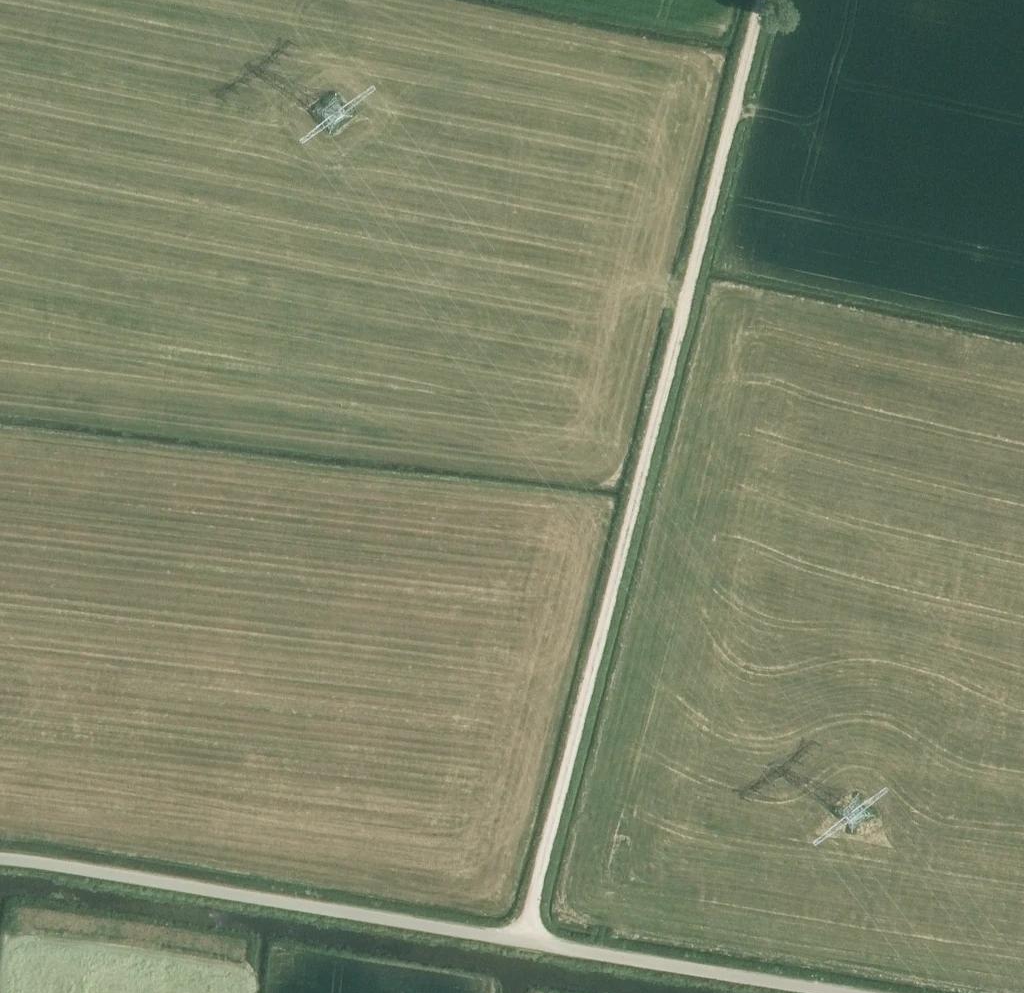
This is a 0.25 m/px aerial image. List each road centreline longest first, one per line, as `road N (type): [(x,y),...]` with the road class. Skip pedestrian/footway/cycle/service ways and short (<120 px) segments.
road 1 (track): [(763,0),(526,943)]
road 2 (unclassified): [(852,992),(0,858)]

